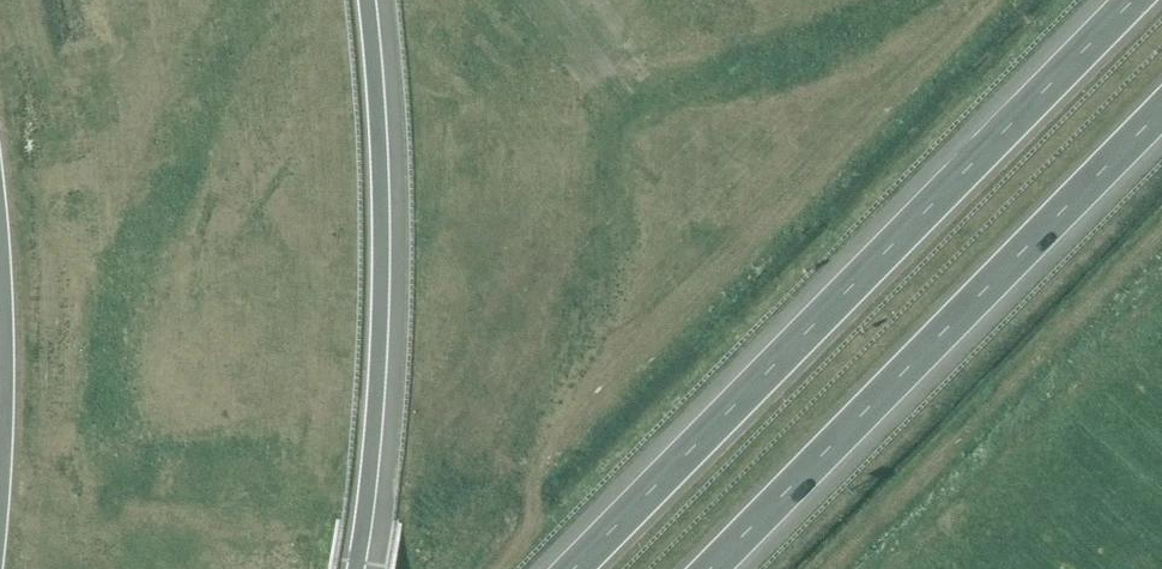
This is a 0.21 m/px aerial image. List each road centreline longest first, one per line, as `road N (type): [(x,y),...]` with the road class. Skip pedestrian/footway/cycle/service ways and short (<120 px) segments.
road 1 (motorway): [(1136,0),(576,568)]
road 2 (motorway): [(712,568),(1161,111)]
road 3 (motorway): [(352,568),(376,313),(364,0)]
road 4 (motorway): [(0,271),(0,486)]

